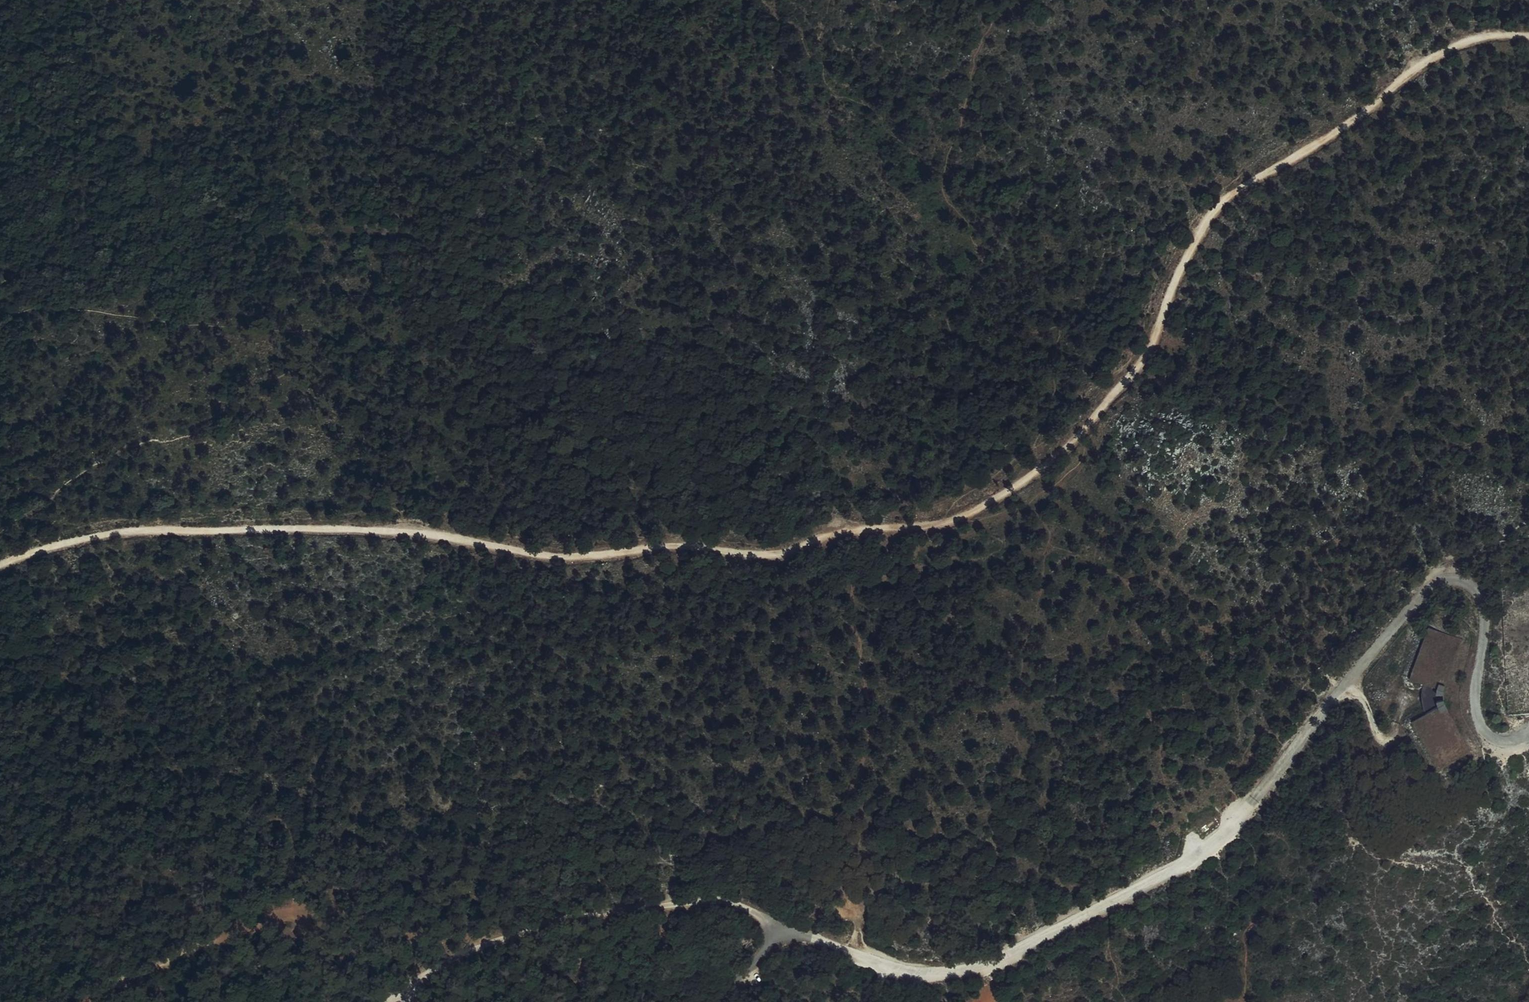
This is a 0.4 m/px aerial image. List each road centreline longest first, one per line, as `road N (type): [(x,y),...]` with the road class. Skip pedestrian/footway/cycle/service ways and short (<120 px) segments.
road 1 (track): [(1528,39),(1482,38),(1442,51),(1218,208),(1180,264),(1154,342),(1123,383),(1073,438),(974,514),(828,538),(780,557),(678,545),(572,558),(388,533),(260,530),(126,534),(55,545),(0,566)]
road 2 (track): [(88,1001),(166,960),(291,914)]

